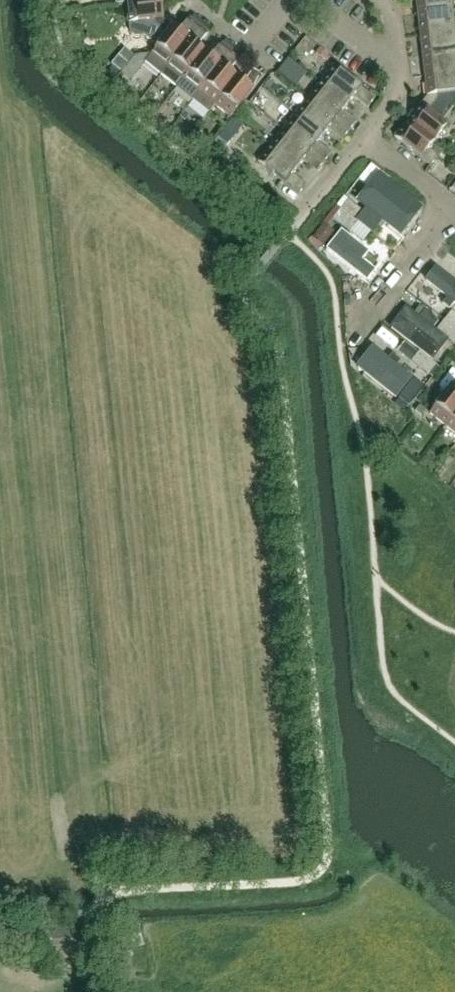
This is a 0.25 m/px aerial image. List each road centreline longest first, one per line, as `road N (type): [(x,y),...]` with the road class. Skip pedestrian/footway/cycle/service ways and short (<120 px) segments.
road 1 (residential): [(362,139),(397,95),(392,9),(380,0)]
road 2 (residential): [(356,326),(452,208)]
road 3 (residential): [(192,0),(250,48),(288,0)]

